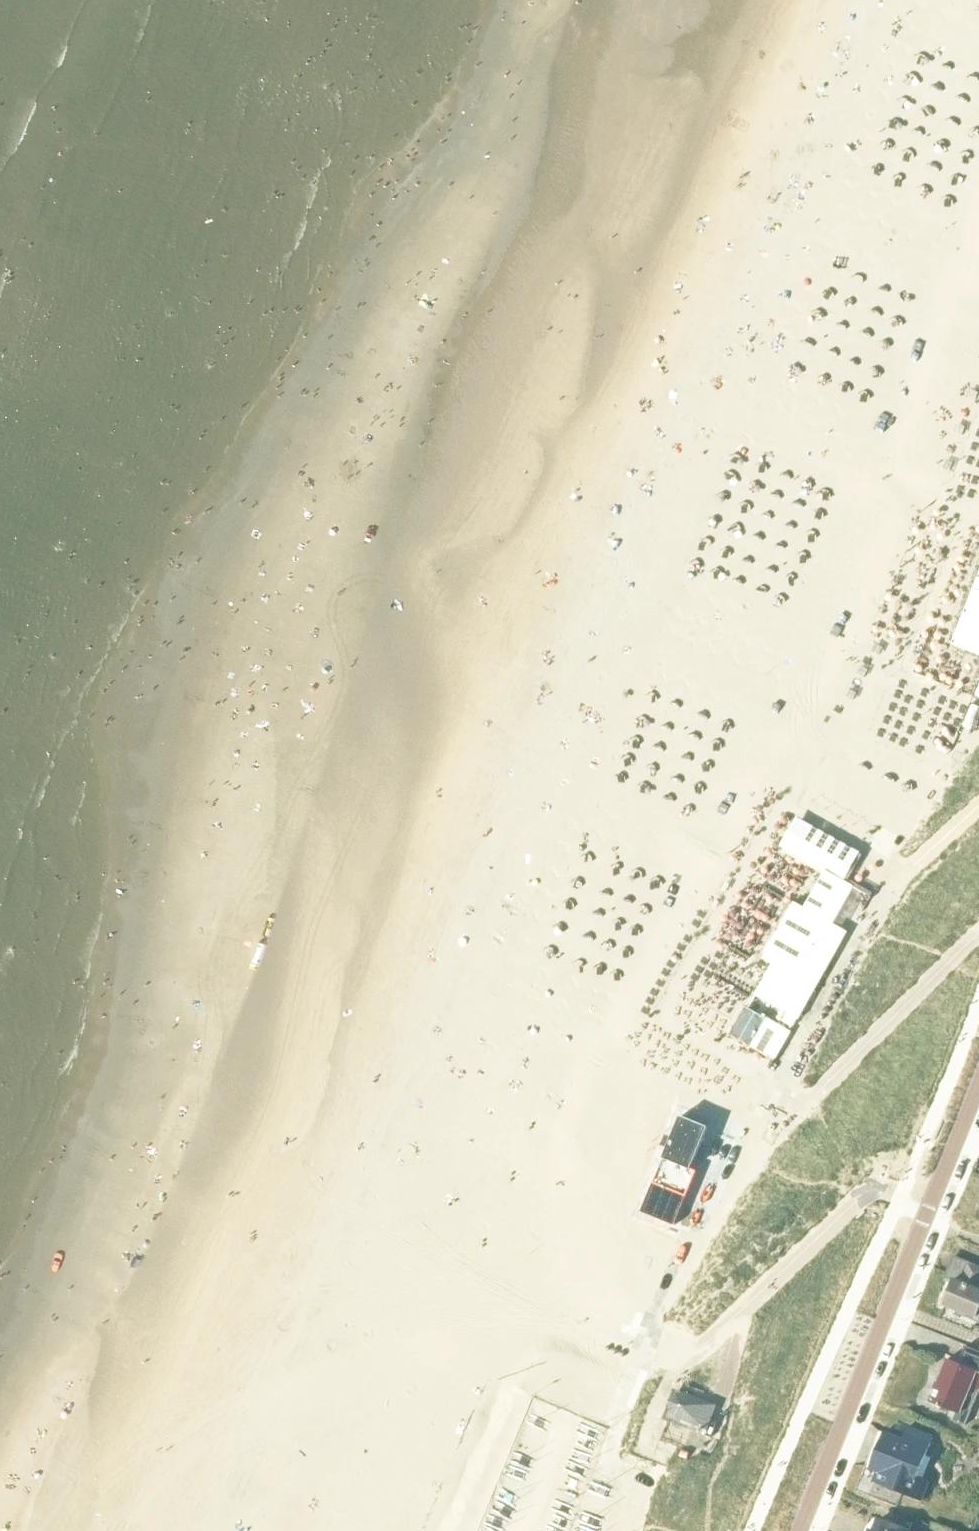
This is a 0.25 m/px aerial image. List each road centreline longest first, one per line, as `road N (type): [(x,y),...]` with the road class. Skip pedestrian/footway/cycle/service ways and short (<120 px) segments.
road 1 (tertiary): [(978,1085),(800,1530)]

